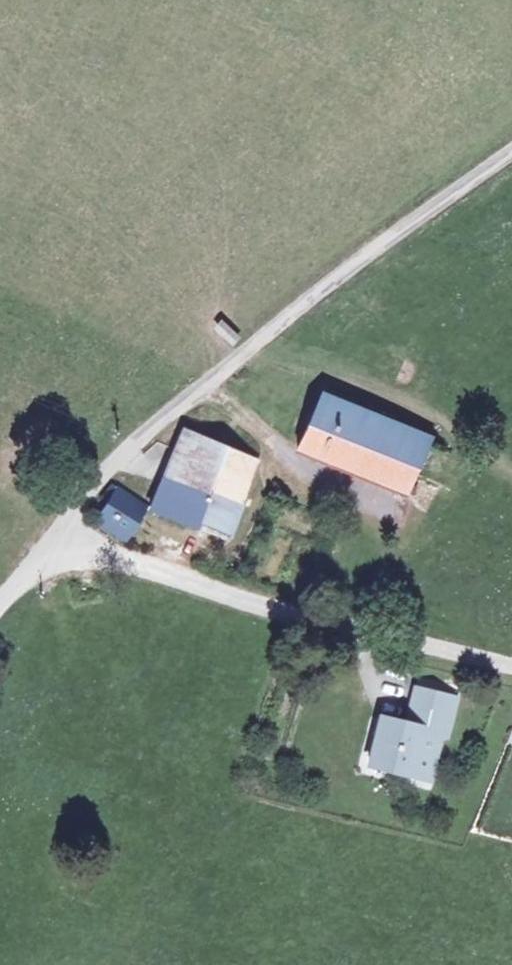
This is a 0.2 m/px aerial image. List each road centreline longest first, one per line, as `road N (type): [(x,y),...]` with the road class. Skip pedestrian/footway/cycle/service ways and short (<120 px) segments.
road 1 (unclassified): [(45,556),(149,429),(316,292),(511,150)]
road 2 (residential): [(45,556),(106,560),(511,668)]

